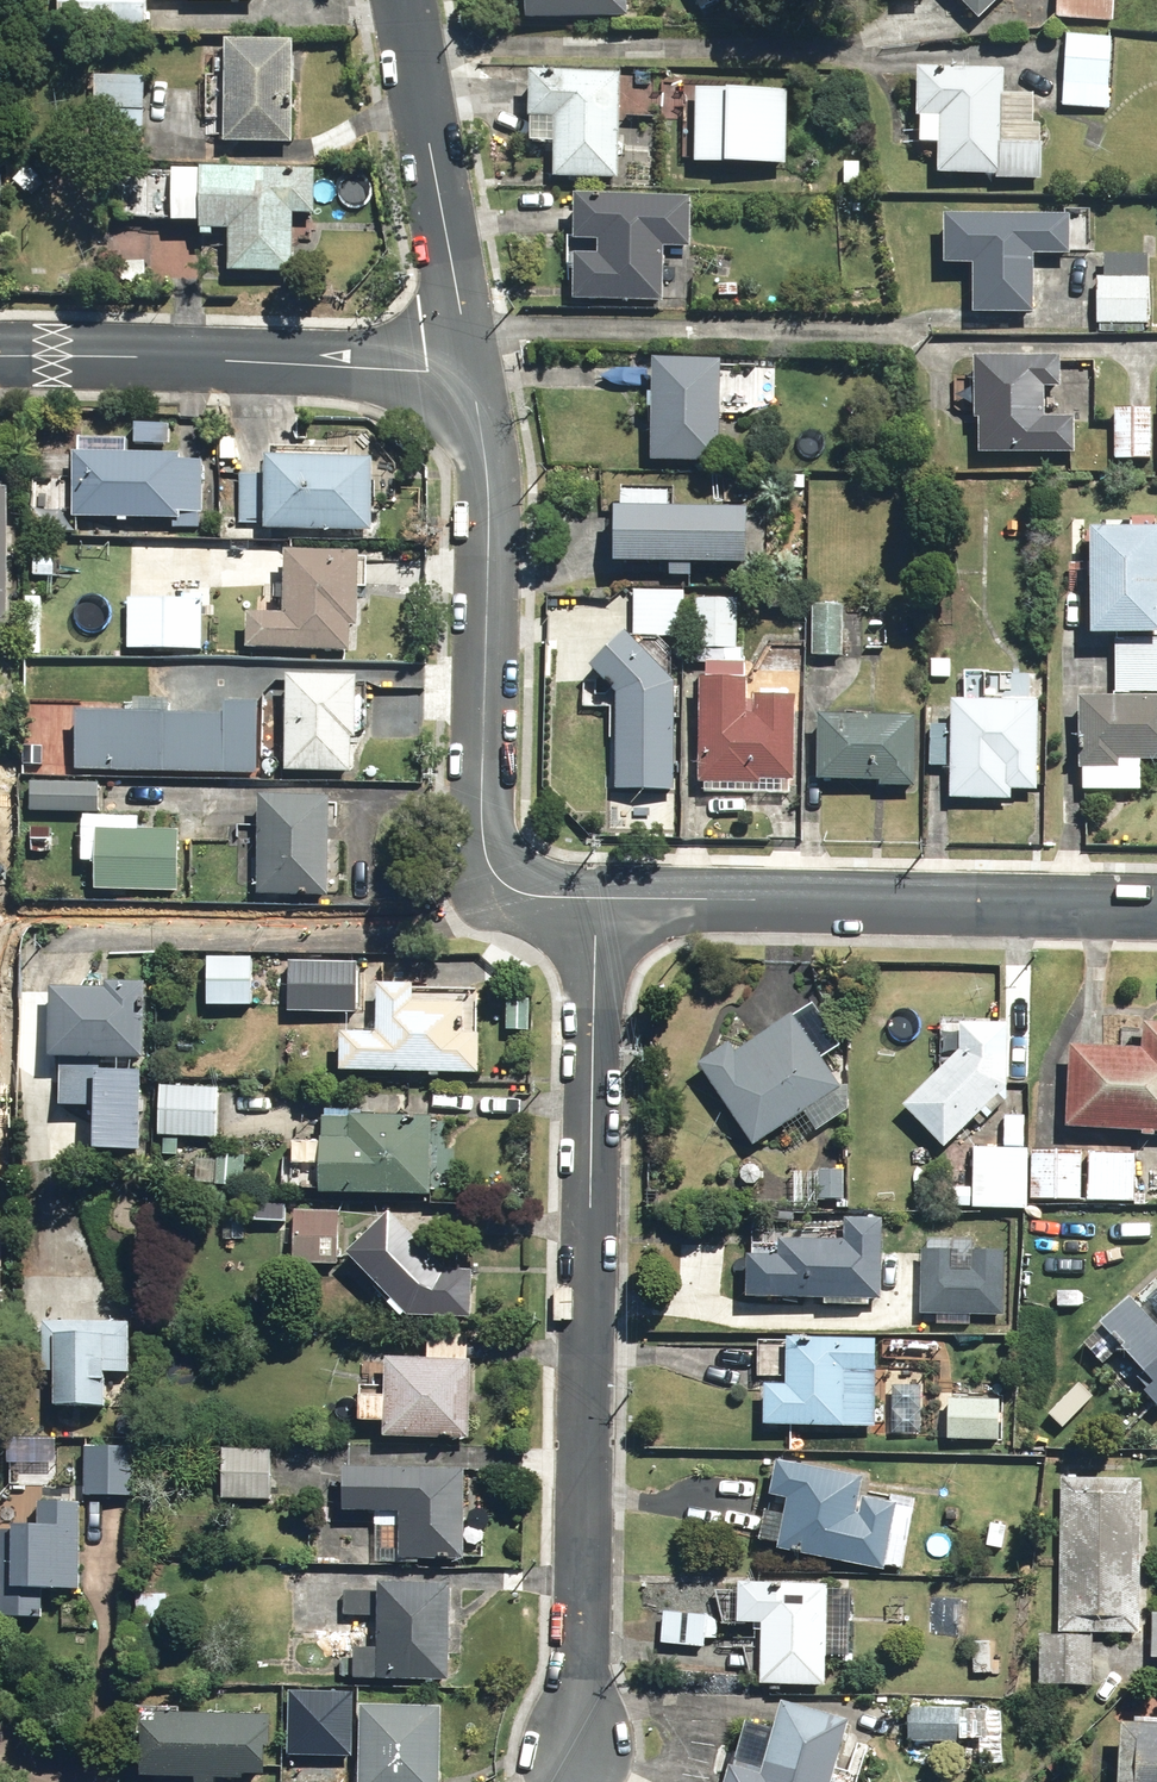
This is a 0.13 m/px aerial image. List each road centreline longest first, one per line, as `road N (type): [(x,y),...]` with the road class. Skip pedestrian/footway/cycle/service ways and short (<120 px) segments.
road 1 (residential): [(602,898),(581,1763)]
road 2 (residential): [(602,898),(523,883),(491,847),(486,826),(495,524),(476,374)]
road 3 (residential): [(1156,909),(602,898)]
road 4 (residential): [(0,357),(476,374)]
road 5 (residential): [(476,374),(400,0)]

